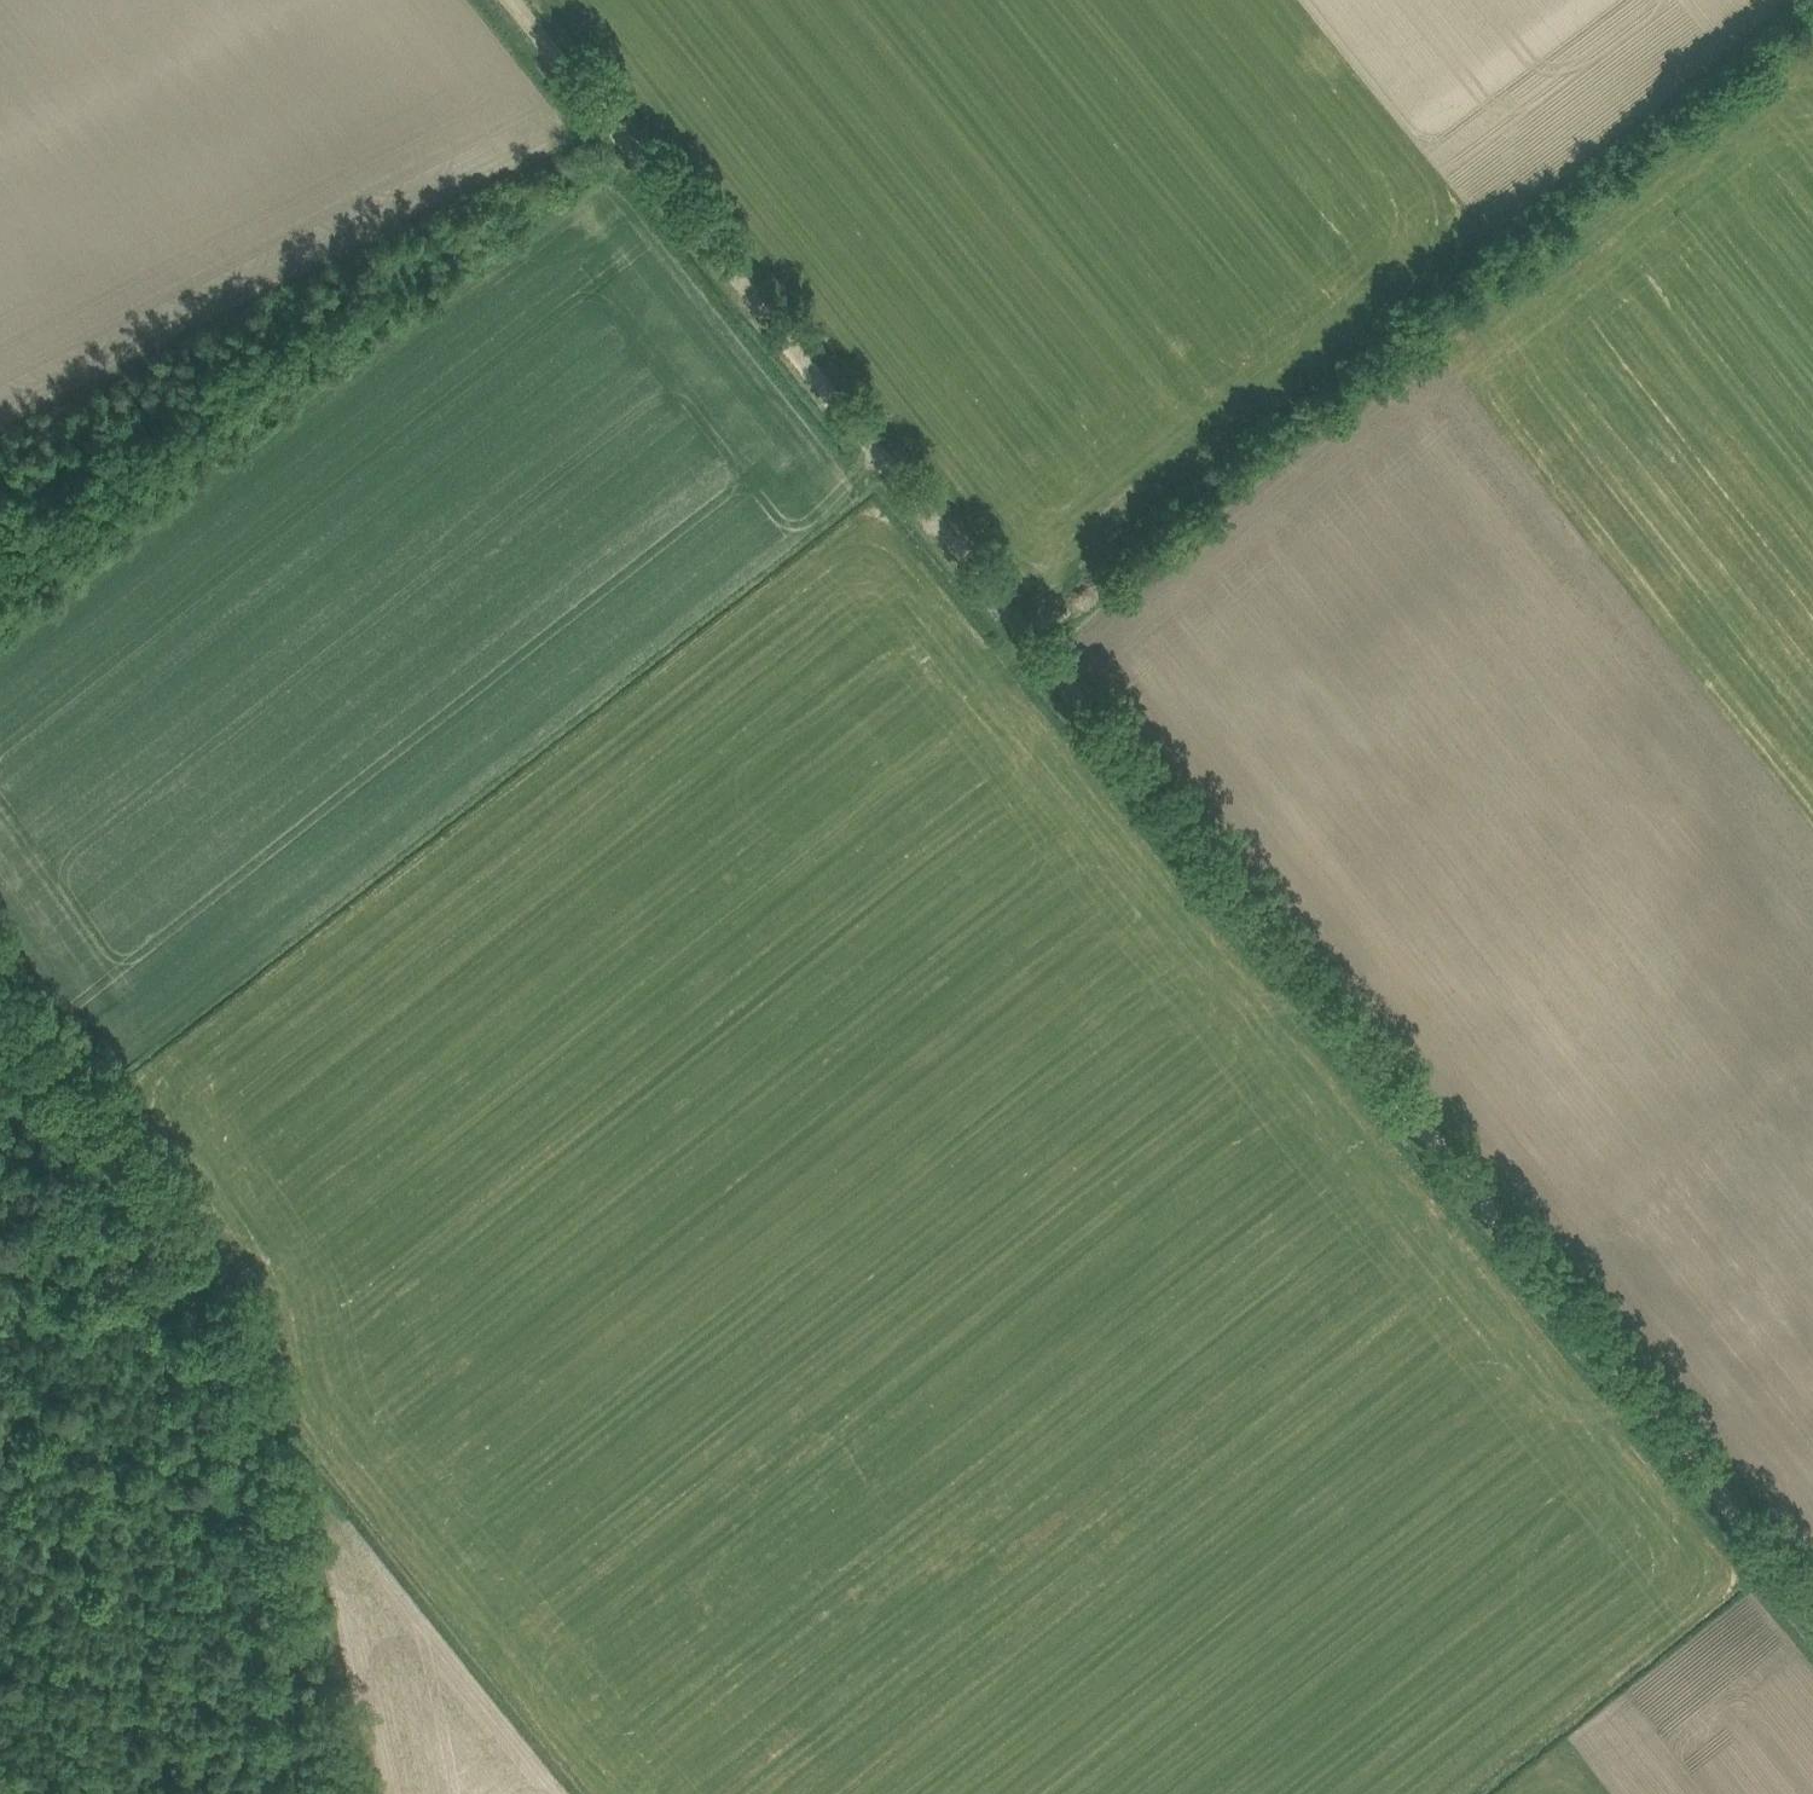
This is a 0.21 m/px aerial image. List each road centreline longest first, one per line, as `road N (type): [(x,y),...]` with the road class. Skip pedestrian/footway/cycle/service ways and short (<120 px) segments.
road 1 (track): [(1812,1602),(511,0)]
road 2 (track): [(303,1793),(198,1306),(159,1231),(0,1018)]

